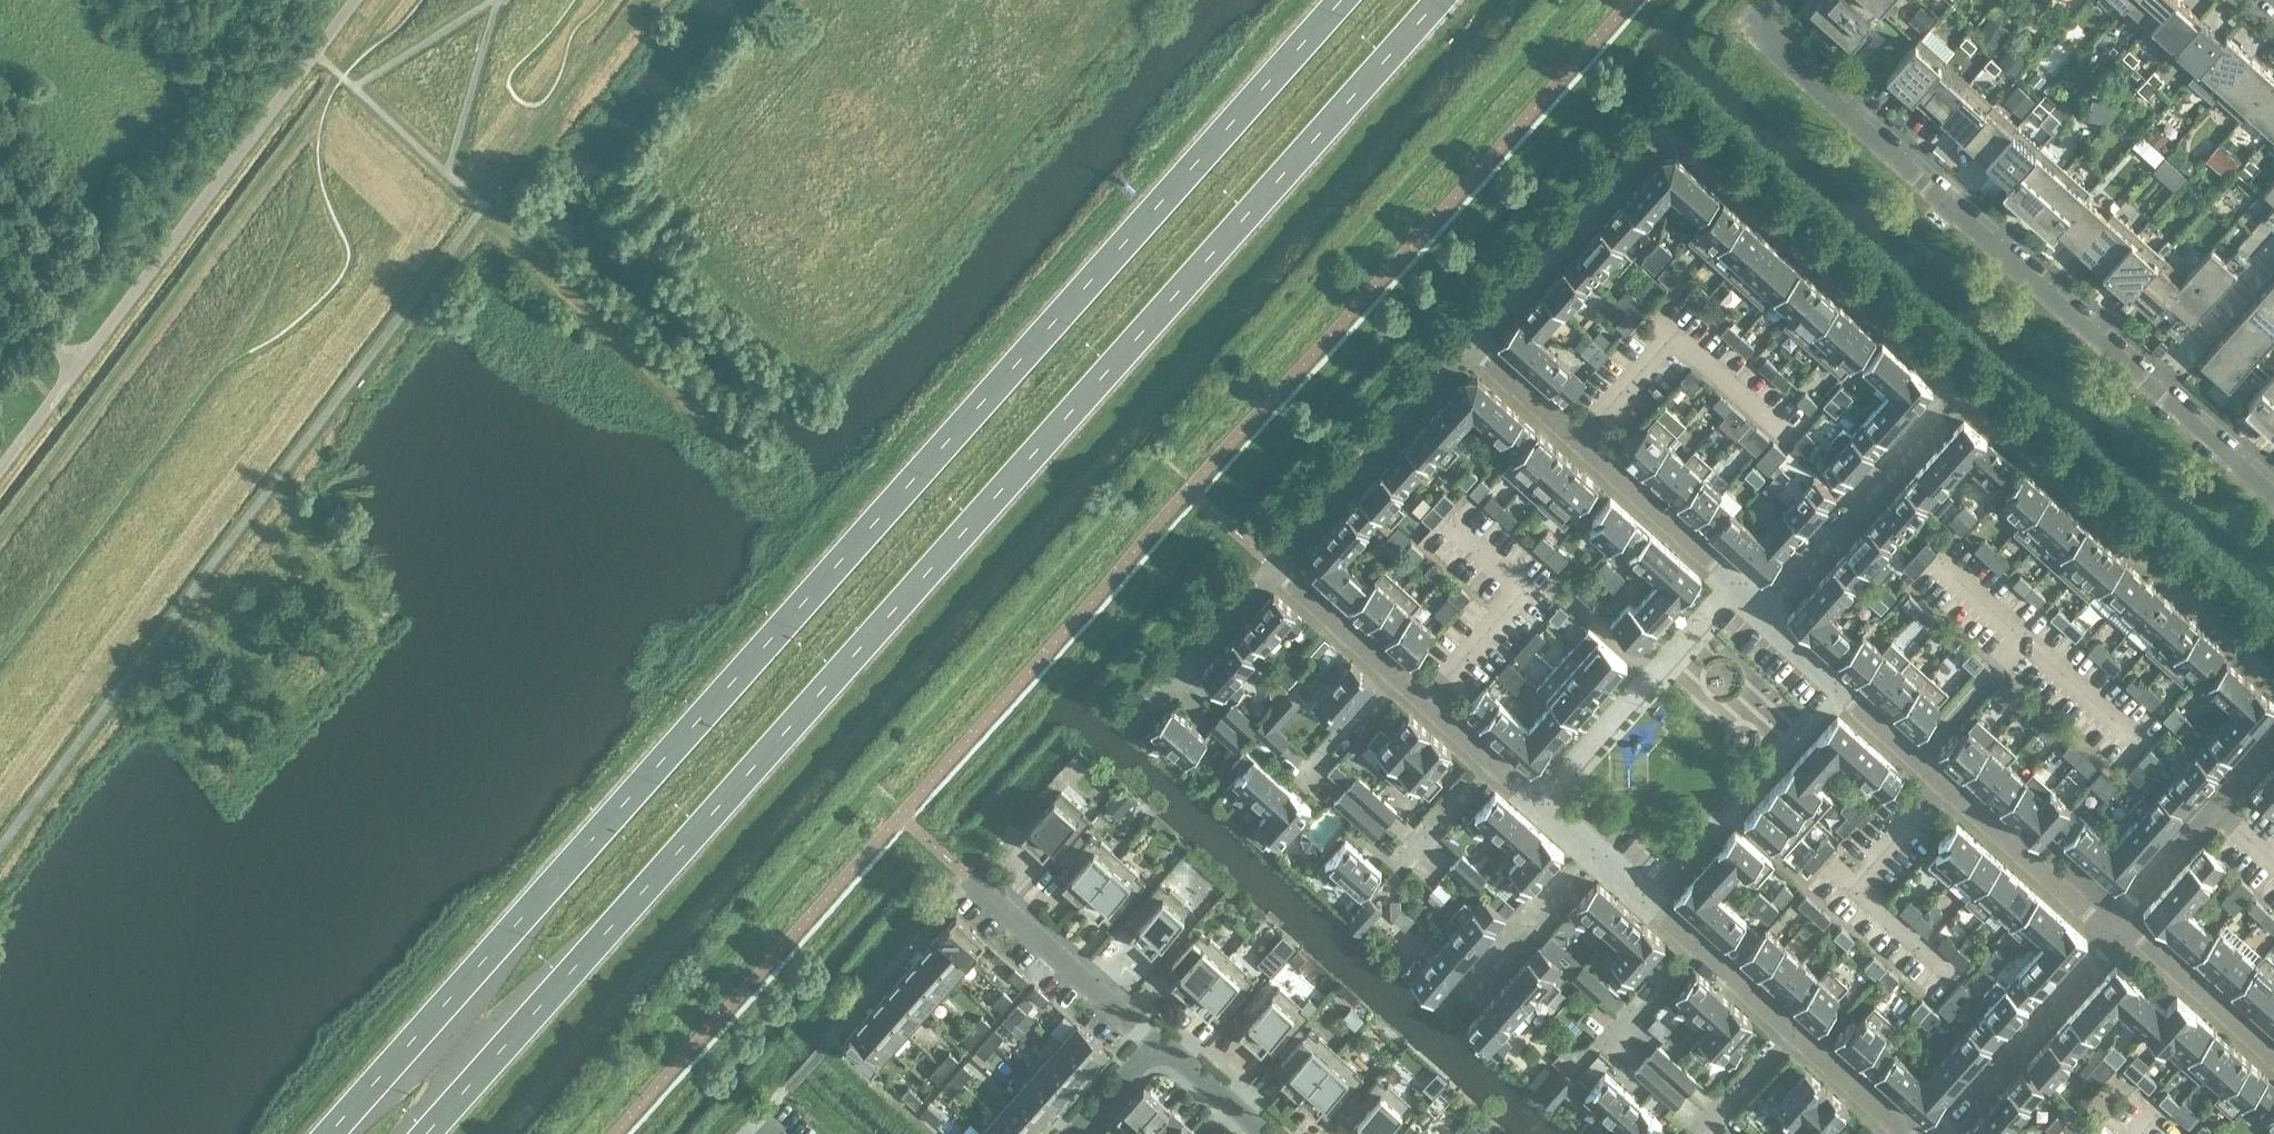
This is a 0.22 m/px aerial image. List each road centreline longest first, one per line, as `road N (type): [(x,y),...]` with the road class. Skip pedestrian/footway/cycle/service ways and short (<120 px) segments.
road 1 (trunk): [(433,1133),(1444,0)]
road 2 (trunk): [(1340,0),(332,1133)]
road 3 (residential): [(2273,496),(1769,42),(1760,23),(1771,0)]
road 4 (residential): [(2115,924),(1837,688),(1774,629),(1763,605)]
road 5 (residential): [(1763,605),(1477,348)]
road 6 (residential): [(1276,568),(1477,348)]
road 7 (residential): [(1763,605),(1957,397)]
road 8 (residential): [(1477,348),(1668,138)]
road 9 (residential): [(1946,1133),(2103,955),(2115,924)]
road 10 (residential): [(1158,1043),(975,881)]
road 11 (residential): [(2115,924),(2273,750)]
road 12 (residential): [(2273,1061),(2115,924)]
road 13 (residential): [(1151,704),(1276,568)]
road 14 (residential): [(1474,987),(1599,852)]
road 15 (residential): [(1395,675),(1276,568)]
road 16 (residential): [(1700,945),(1599,852)]
road 17 (residential): [(1599,852),(1495,764)]
road 18 (residential): [(1260,1133),(1158,1043)]
road 19 (residential): [(1304,776),(1395,675)]
road 20 (residential): [(1803,1031),(1700,945)]
road 21 (residential): [(1495,764),(1395,675)]
road 22 (residential): [(1409,856),(1495,764)]
road 23 (residential): [(1620,1039),(1700,945)]
road 24 (residential): [(1158,1043),(1075,1133)]
road 25 (residential): [(1721,1121),(1803,1031)]

